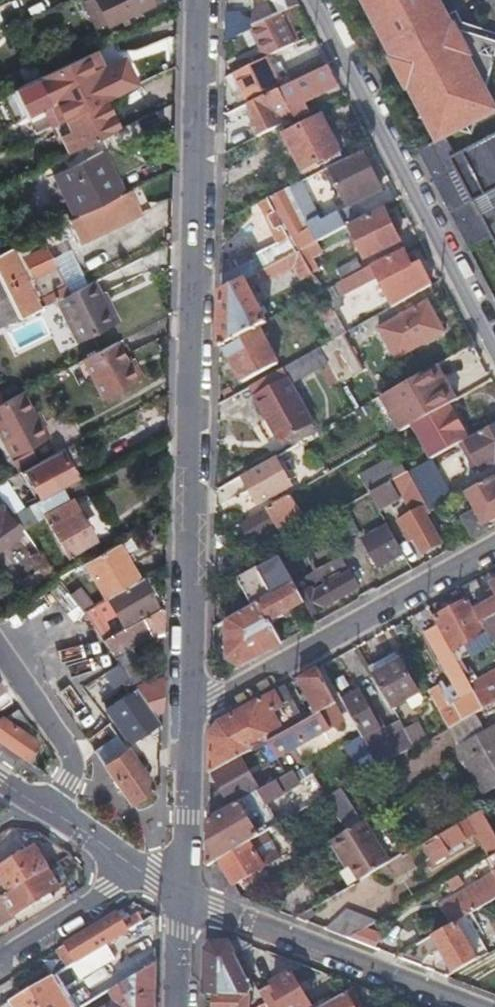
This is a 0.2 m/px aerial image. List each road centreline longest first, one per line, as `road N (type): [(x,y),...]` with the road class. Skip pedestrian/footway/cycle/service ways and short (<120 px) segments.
road 1 (tertiary): [(200,0),(192,713)]
road 2 (residential): [(494,350),(316,0)]
road 3 (residential): [(192,713),(494,548)]
road 4 (residential): [(469,1006),(184,893)]
road 5 (residential): [(184,893),(130,885),(107,891),(0,958)]
road 6 (tertiary): [(192,713),(184,893)]
road 7 (residential): [(0,653),(69,767),(57,811)]
road 8 (residential): [(184,893),(57,811)]

